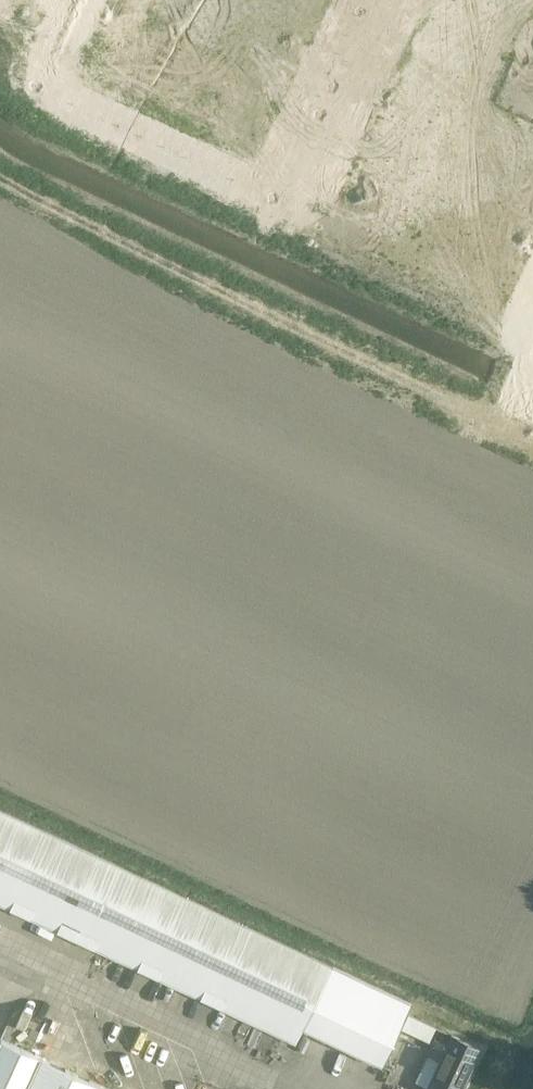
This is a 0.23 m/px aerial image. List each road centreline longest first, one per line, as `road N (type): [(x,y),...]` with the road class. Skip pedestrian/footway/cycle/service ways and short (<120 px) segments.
road 1 (residential): [(79,0),(41,87),(282,205),(385,0)]
road 2 (unknown): [(532,324),(334,232)]

